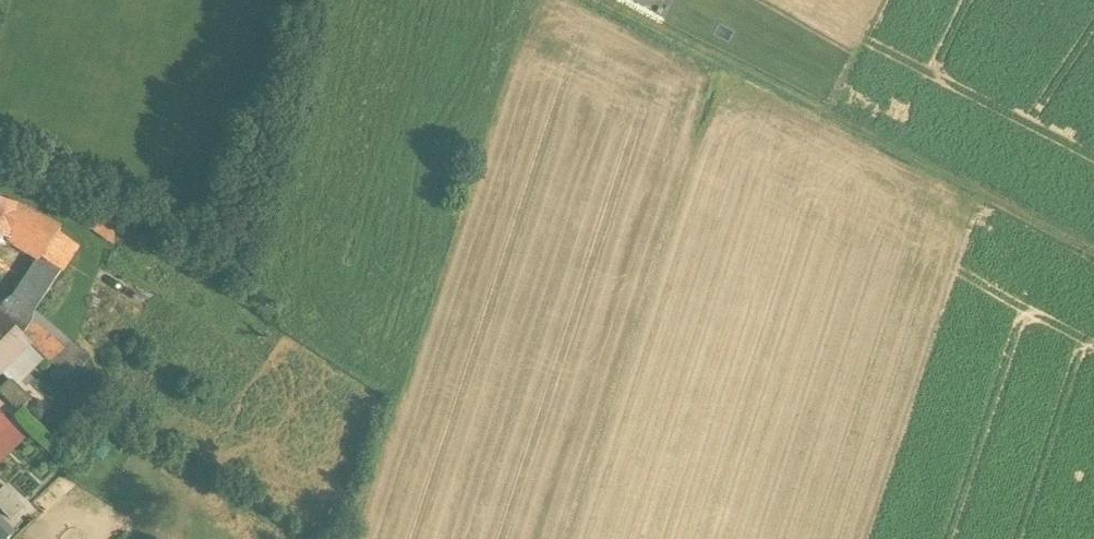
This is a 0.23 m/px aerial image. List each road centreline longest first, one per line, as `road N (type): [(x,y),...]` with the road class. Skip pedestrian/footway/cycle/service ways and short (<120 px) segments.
road 1 (track): [(522,0),(346,538)]
road 2 (track): [(1093,259),(591,0)]

